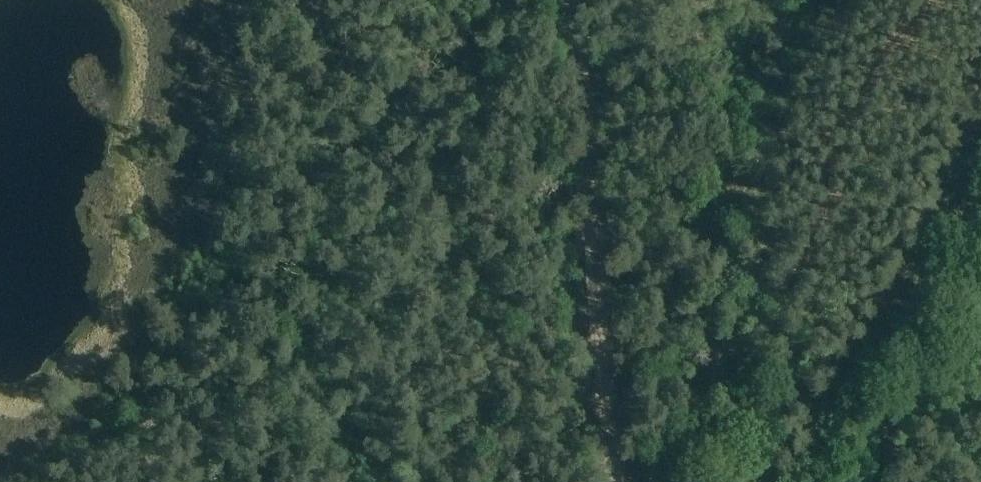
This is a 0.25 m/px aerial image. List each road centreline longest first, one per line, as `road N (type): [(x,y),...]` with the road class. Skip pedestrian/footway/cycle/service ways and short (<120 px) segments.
road 1 (track): [(574,0),(612,481)]

